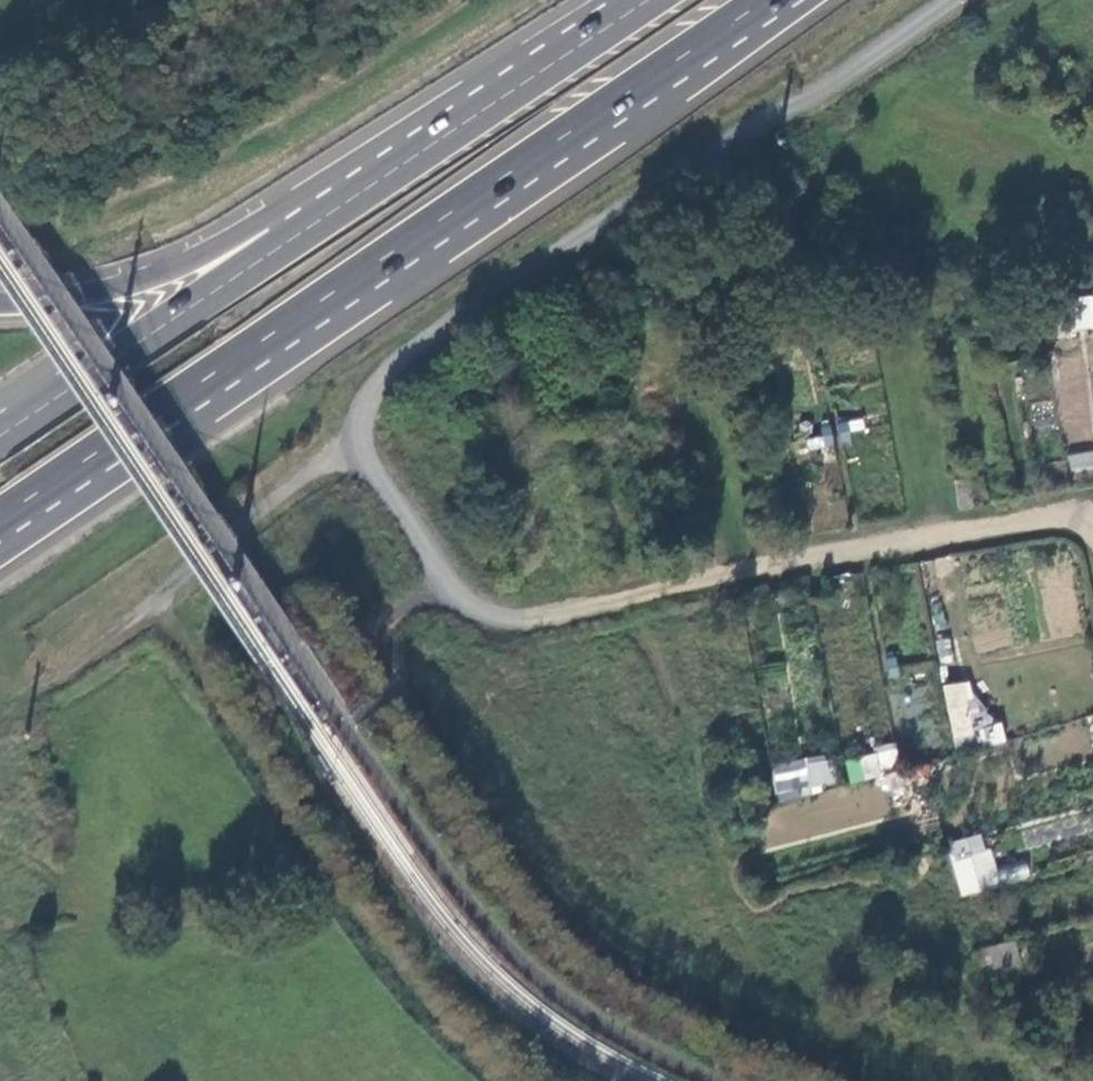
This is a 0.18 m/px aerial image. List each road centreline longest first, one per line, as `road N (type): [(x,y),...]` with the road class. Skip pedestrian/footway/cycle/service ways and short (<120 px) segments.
road 1 (residential): [(947,0),(378,384),(358,427),(381,487),(453,585),(494,620)]
road 2 (trunk): [(0,520),(767,0)]
road 3 (track): [(494,620),(525,625),(780,565),(1047,515),(1092,527)]
road 4 (track): [(0,242),(46,232),(248,137),(463,0)]
road 5 (trunk): [(647,0),(293,237)]
road 6 (trunk): [(293,237),(0,436)]
road 7 (track): [(358,427),(161,602),(191,642)]
road 8 (trunk): [(293,237),(111,286),(0,300)]

